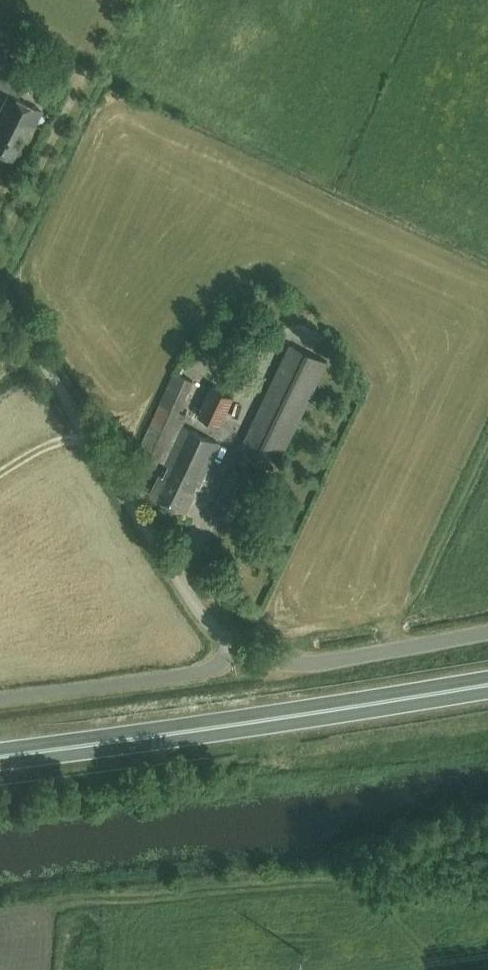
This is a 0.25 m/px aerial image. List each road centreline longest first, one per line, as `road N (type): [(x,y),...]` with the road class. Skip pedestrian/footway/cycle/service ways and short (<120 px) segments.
road 1 (unclassified): [(487,631),(299,664),(237,648),(205,616),(0,299)]
road 2 (trunk): [(0,755),(487,685)]

